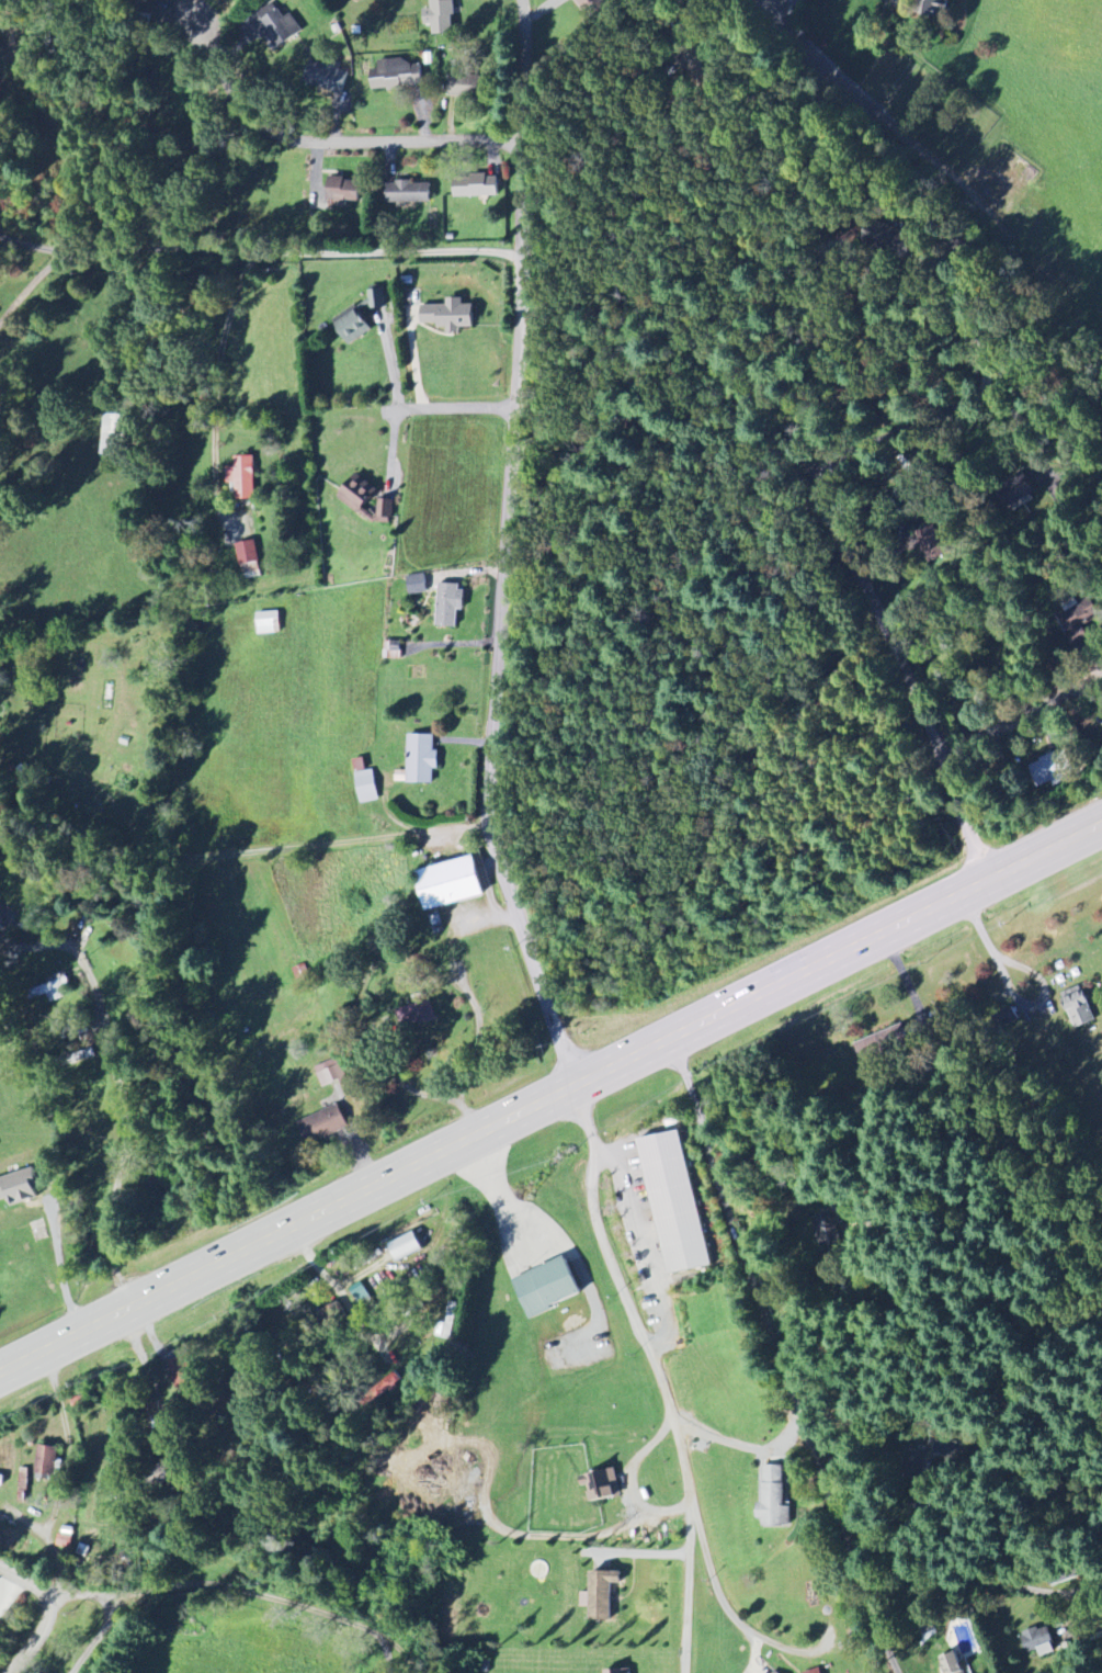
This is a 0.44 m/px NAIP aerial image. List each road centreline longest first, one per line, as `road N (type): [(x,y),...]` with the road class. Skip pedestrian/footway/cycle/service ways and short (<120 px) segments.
road 1 (trunk): [(1101,831),(0,1373)]
road 2 (residential): [(1001,883),(769,371),(618,12)]
road 3 (residential): [(573,1086),(489,828),(518,340)]
road 4 (residential): [(675,1041),(797,1412),(899,1672)]
road 5 (residential): [(573,1086),(691,1474),(688,1672)]
road 6 (residential): [(523,245),(82,252)]
road 7 (residential): [(65,904),(117,1078),(126,1140),(111,1243),(126,1316)]
road 8 (residential): [(489,828),(190,858),(154,850),(121,811)]
road 9 (residential): [(531,131),(422,138),(279,132),(240,104),(213,43)]
road 10 (residential): [(817,465),(1045,358)]
road 11 (residential): [(523,245),(534,58),(529,0)]
road 12 (residential): [(1101,1520),(968,1575),(870,1601)]
road 13 (residential): [(945,755),(1101,673)]
road 14 (residential): [(45,1601),(117,1598),(115,1617),(77,1672)]
road 15 (residential): [(6,1672),(45,1623),(45,1601),(41,1586),(0,1566)]
road 16 (residential): [(121,811),(99,788),(0,734)]
road 17 (residential): [(248,0),(259,19),(243,35),(213,43),(217,3),(240,0)]
road 18 (residential): [(513,408),(387,409)]

